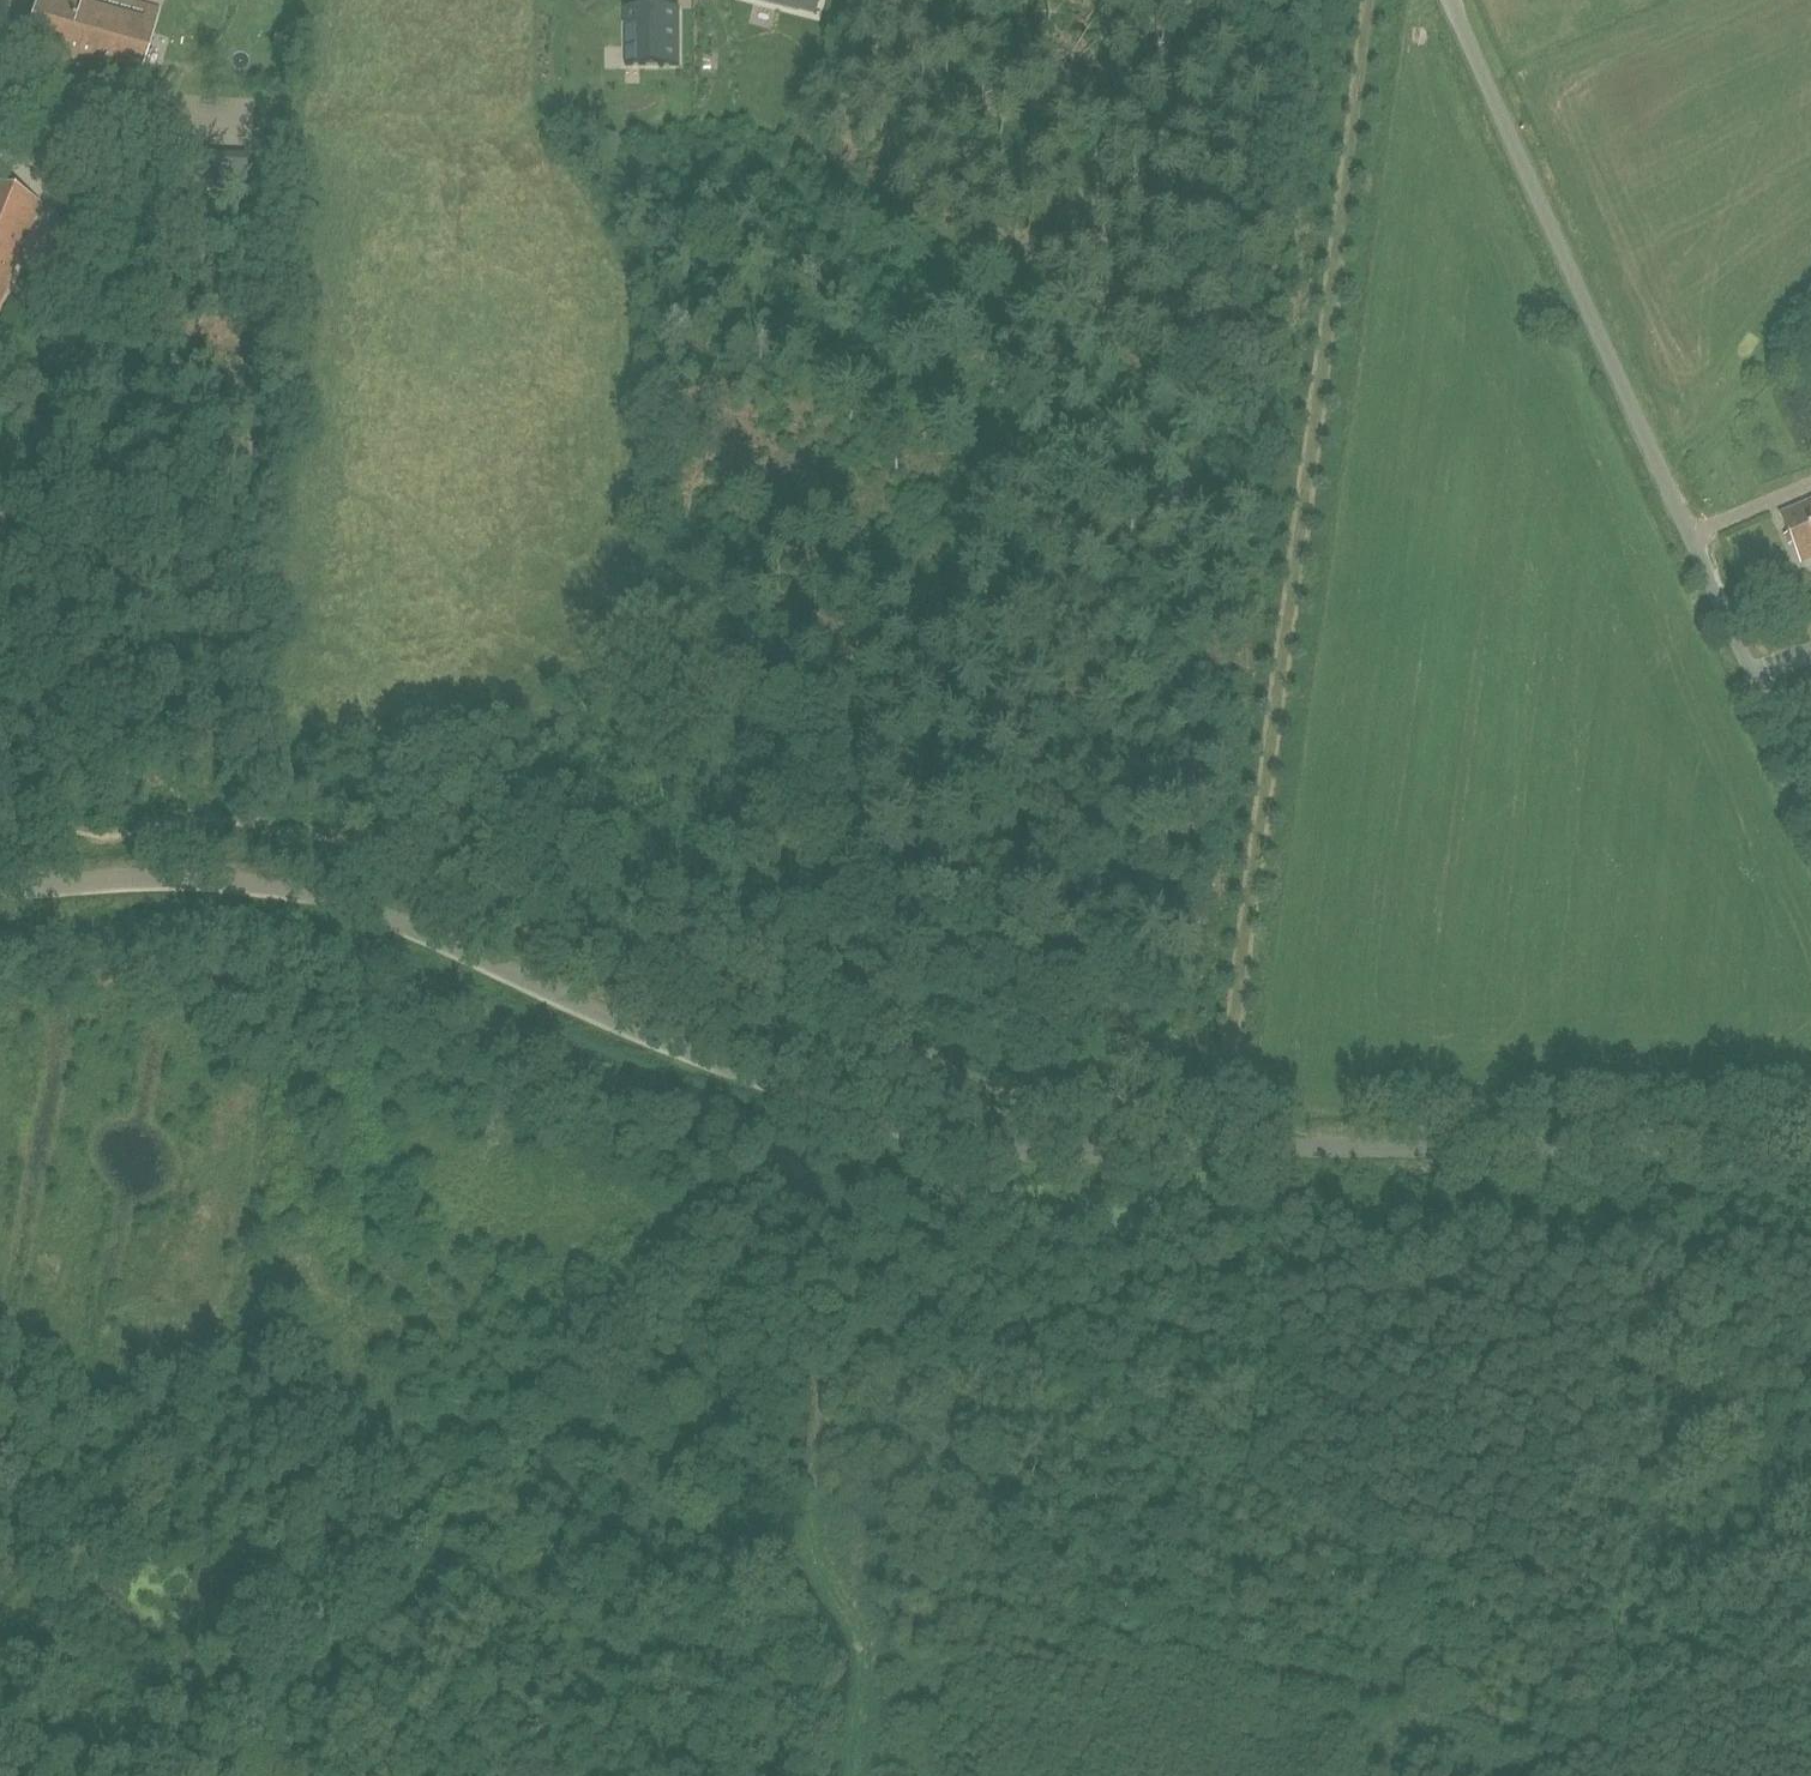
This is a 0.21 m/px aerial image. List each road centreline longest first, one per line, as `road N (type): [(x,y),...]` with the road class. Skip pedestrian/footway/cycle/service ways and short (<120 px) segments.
road 1 (unclassified): [(1810,1143),(1015,1152),(918,1133),(743,1070),(437,937),(280,883),(182,875),(0,887)]
road 2 (unclassified): [(1810,806),(1451,0)]

